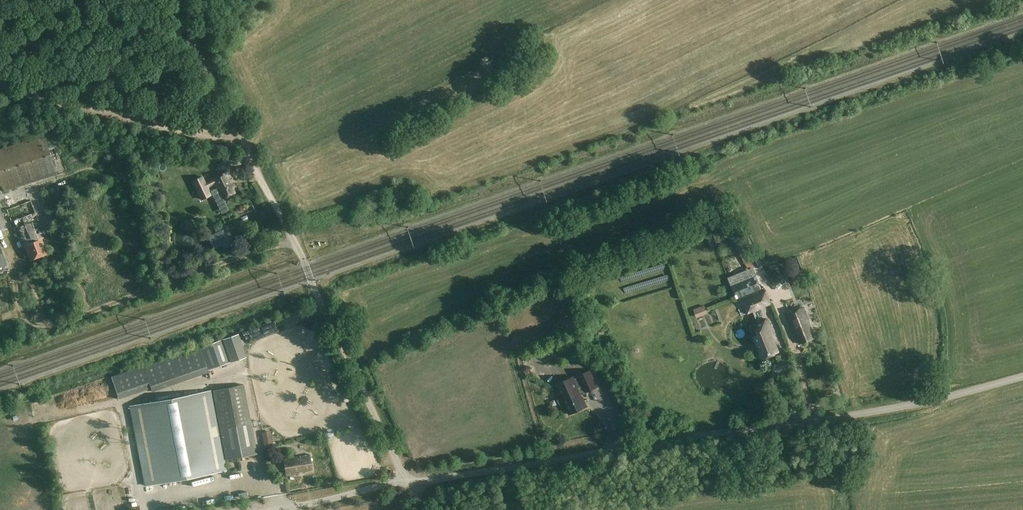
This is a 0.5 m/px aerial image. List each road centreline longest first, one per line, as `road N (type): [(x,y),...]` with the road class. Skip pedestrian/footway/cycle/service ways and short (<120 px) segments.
road 1 (residential): [(408,481),(867,413),(1022,377)]
road 2 (unclassified): [(408,481),(292,236)]
road 3 (track): [(240,139),(0,88)]
road 4 (track): [(240,139),(172,0)]
road 5 (unclassified): [(277,509),(408,481)]

